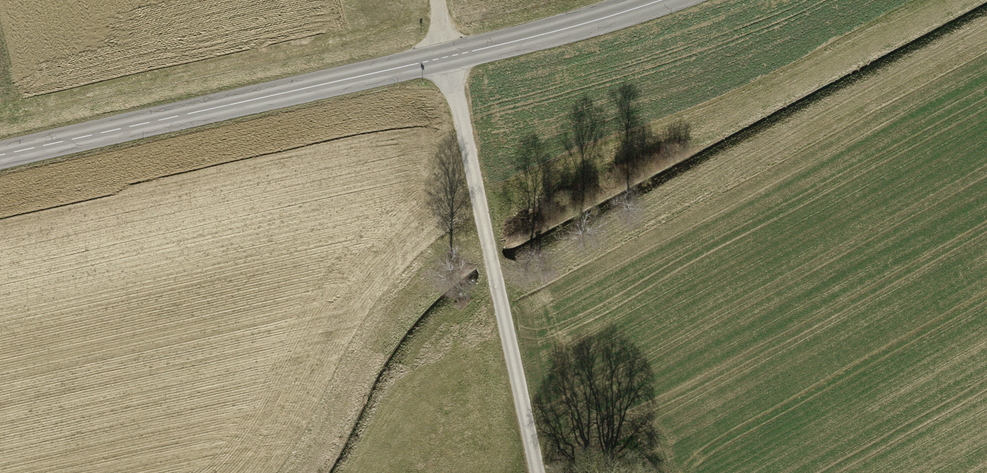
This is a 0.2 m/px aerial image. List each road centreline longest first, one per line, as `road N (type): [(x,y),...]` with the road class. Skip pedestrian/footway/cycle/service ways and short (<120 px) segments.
road 1 (tertiary): [(0,154),(449,56)]
road 2 (unclassified): [(539,472),(449,56)]
road 3 (tertiary): [(449,56),(662,0)]

